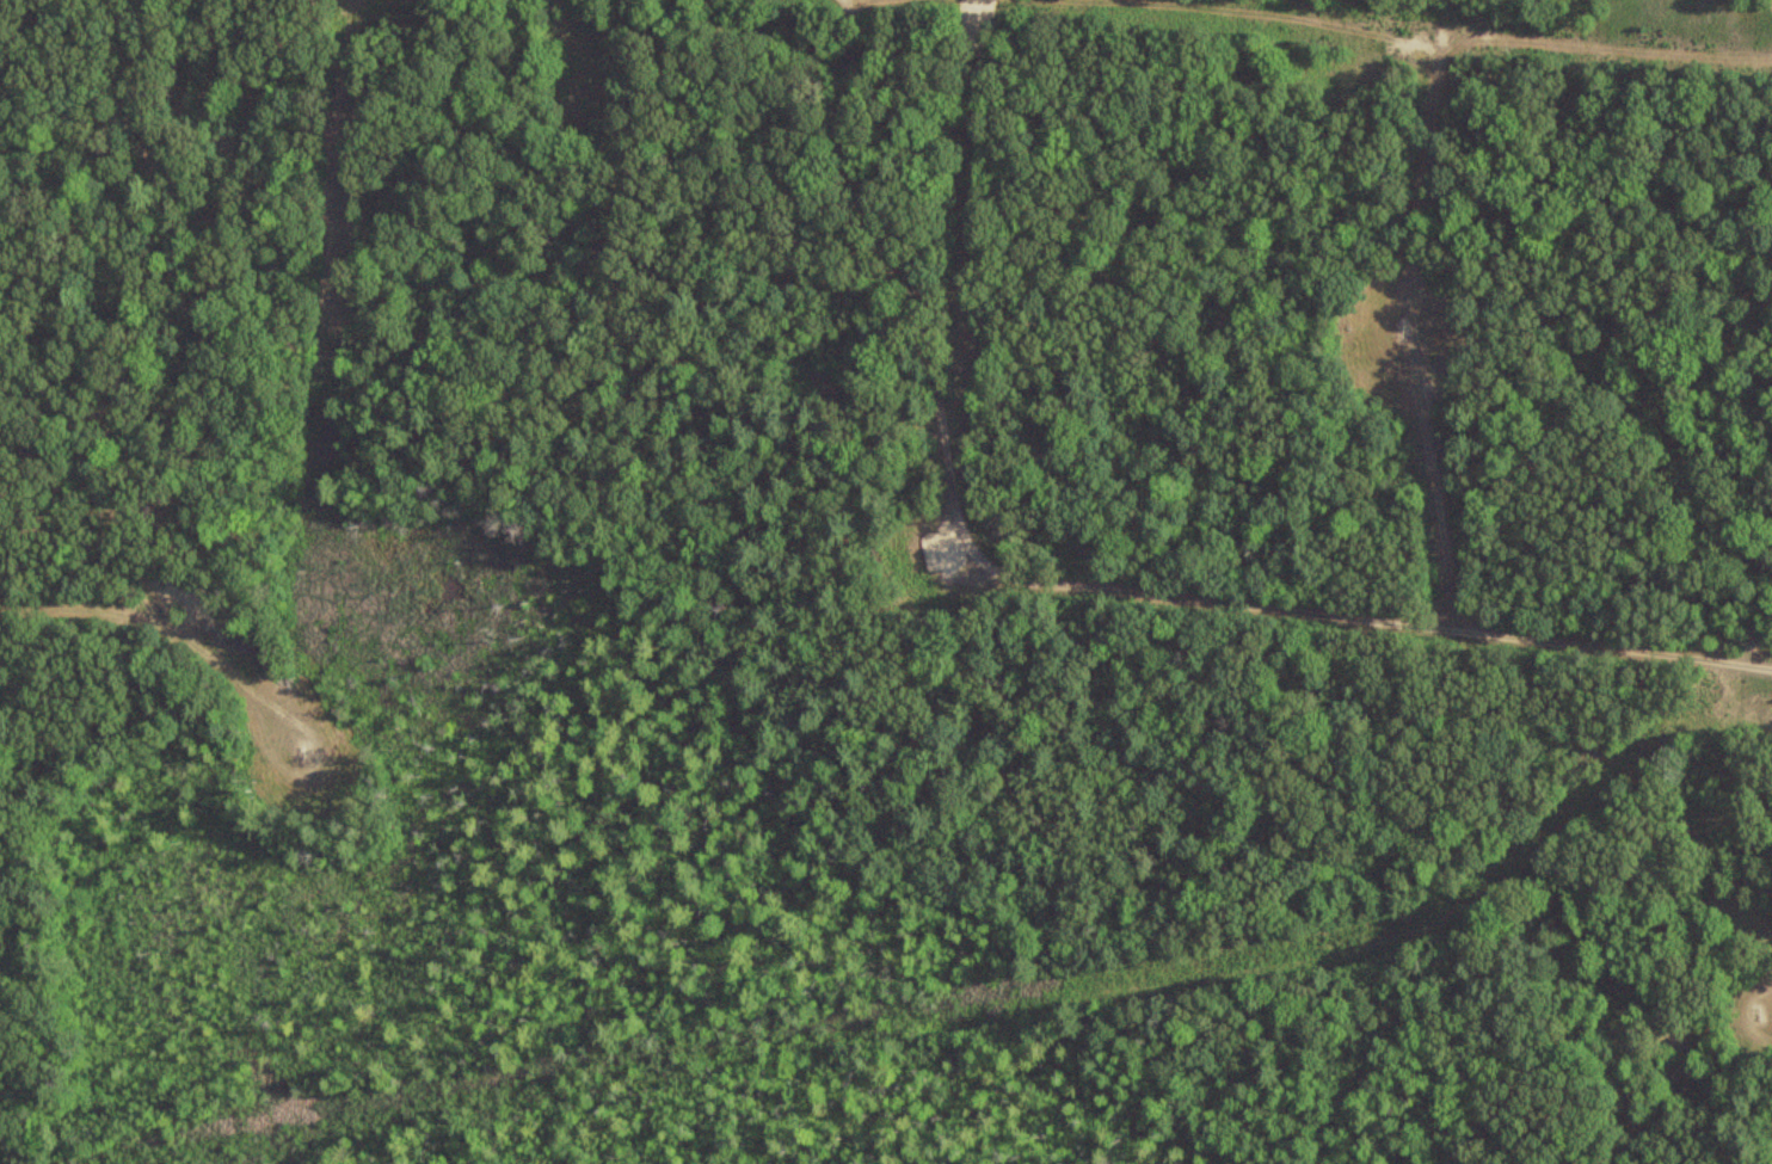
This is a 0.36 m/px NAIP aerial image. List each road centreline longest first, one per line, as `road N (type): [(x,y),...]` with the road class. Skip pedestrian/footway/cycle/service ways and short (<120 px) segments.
road 1 (track): [(1771,647),(1391,646),(1041,606),(966,531),(913,314),(844,136),(862,0)]
road 2 (residential): [(0,637),(136,700),(290,753)]
road 3 (track): [(1516,643),(1420,346)]

